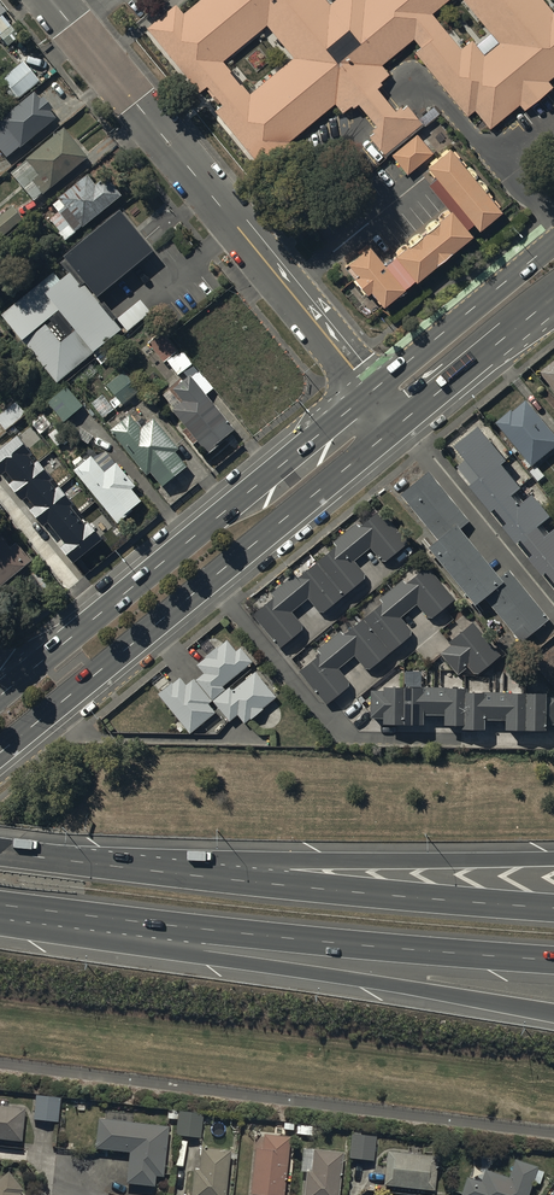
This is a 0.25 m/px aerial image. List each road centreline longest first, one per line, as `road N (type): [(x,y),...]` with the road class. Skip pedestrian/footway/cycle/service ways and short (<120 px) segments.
road 1 (secondary): [(406,430),(0,762)]
road 2 (residential): [(372,395),(52,0)]
road 3 (motorway): [(57,858),(553,908)]
road 4 (motorway): [(57,858),(553,859)]
road 5 (secondary): [(0,697),(372,395)]
road 6 (motorway): [(553,1013),(130,921)]
road 7 (motorway): [(553,959),(130,921)]
road 8 (secondary): [(372,395),(553,244)]
road 9 (secondary): [(547,303),(406,430)]
road 10 (motorway): [(130,921),(0,904)]

